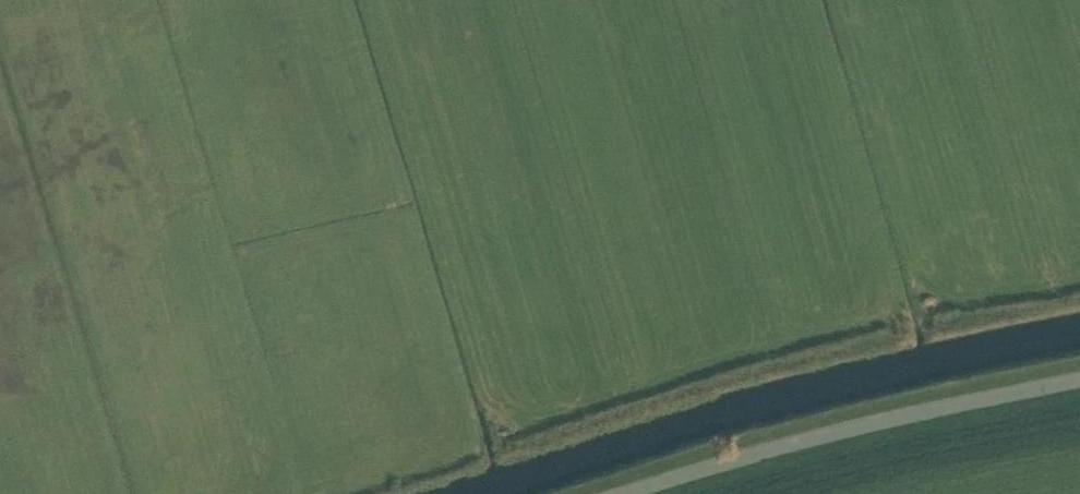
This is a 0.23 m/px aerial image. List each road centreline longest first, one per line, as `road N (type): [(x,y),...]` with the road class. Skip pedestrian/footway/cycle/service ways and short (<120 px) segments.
road 1 (unclassified): [(664,493),(821,446),(1079,390)]

